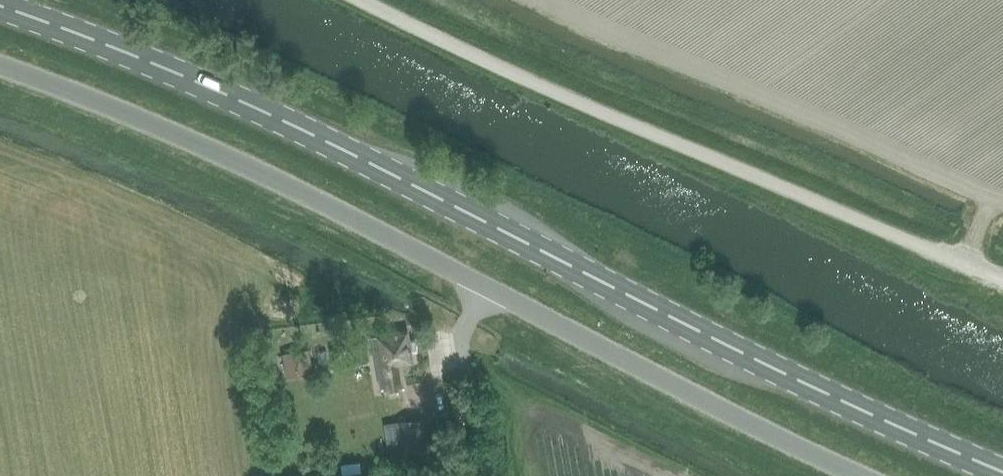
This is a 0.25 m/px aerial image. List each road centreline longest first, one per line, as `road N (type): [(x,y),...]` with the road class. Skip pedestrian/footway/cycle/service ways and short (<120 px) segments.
road 1 (primary): [(1002,472),(688,326),(241,98),(0,5)]
road 2 (unclassified): [(0,66),(273,178),(863,475)]
road 3 (unclassified): [(1002,284),(479,63),(354,0)]

